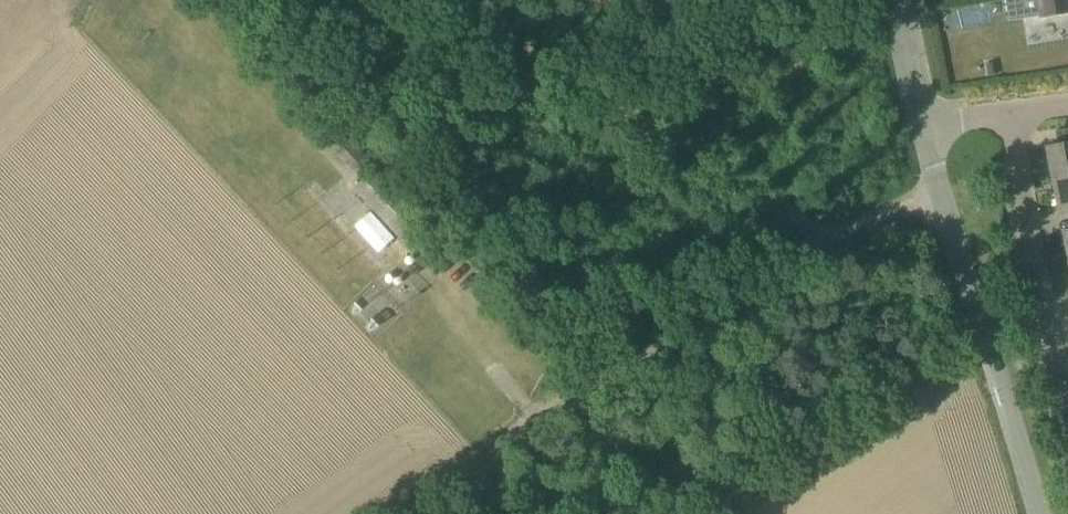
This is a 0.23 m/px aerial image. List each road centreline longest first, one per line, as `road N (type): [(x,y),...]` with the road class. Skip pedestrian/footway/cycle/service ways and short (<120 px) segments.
road 1 (track): [(411,513),(832,242)]
road 2 (track): [(832,242),(469,0)]
road 3 (tertiary): [(1035,513),(920,127)]
road 4 (unclassified): [(1067,402),(1006,114)]
road 5 (track): [(87,0),(46,65),(0,110)]
road 6 (tertiary): [(920,127),(893,0)]
road 7 (track): [(832,242),(941,187)]

